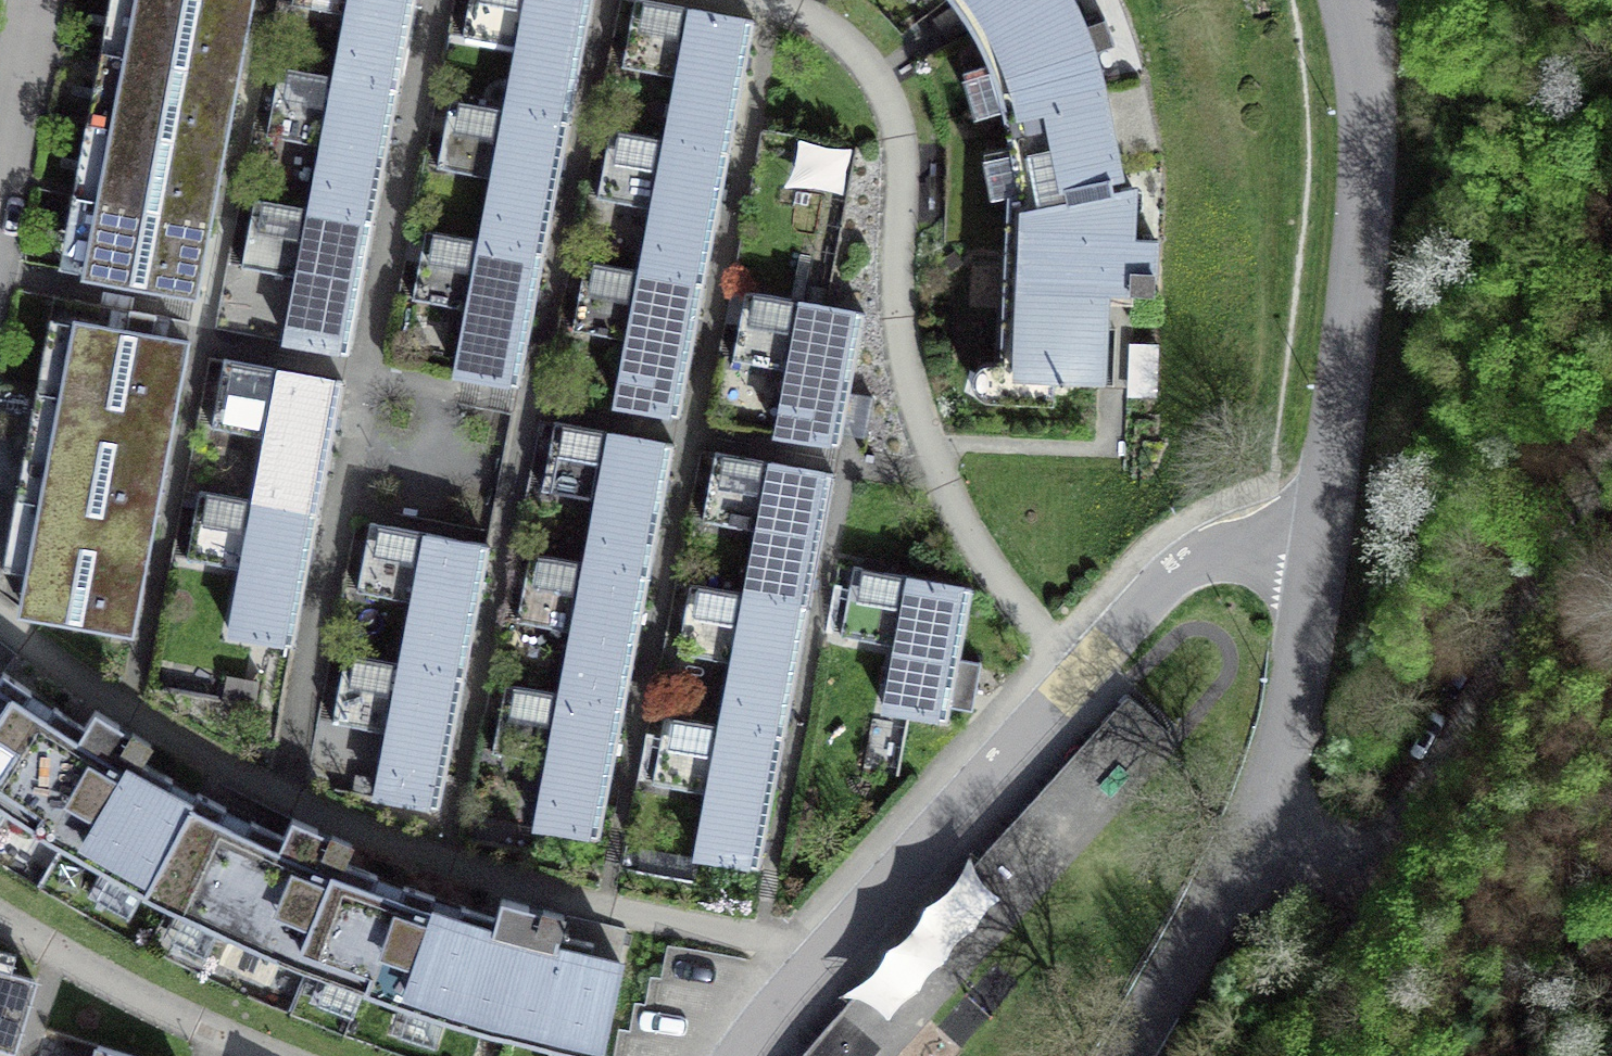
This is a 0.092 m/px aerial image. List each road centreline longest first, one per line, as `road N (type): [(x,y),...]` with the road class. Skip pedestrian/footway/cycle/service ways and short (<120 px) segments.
road 1 (residential): [(1333,569),(1283,556),(1189,568),(1128,621),(859,912),(744,1055)]
road 2 (tertiary): [(1354,0),(1371,163),(1333,569)]
road 3 (track): [(1259,835),(1332,851),(1379,838),(1611,470)]
road 4 (tertiary): [(1333,569),(1318,690),(1259,835),(1130,1055)]
road 5 (residential): [(41,0),(0,229)]

